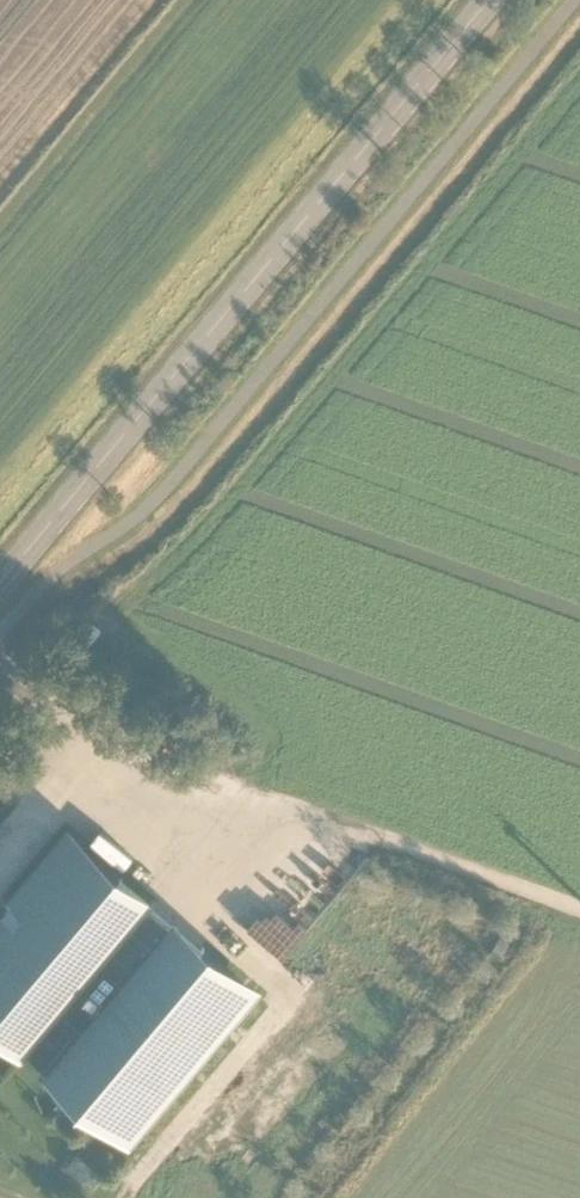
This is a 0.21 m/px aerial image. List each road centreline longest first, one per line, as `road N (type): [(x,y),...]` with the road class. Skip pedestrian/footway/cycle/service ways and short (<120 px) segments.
road 1 (secondary): [(0,582),(488,0)]

